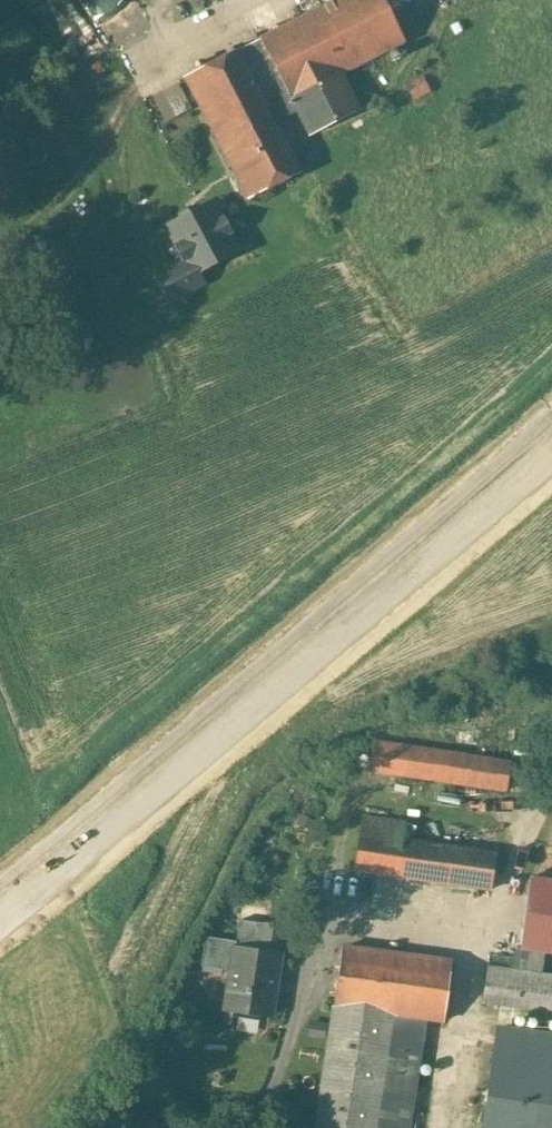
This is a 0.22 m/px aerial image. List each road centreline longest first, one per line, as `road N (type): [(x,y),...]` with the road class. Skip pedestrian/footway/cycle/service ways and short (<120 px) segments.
road 1 (tertiary): [(0,920),(551,457)]
road 2 (track): [(503,908),(551,792)]

